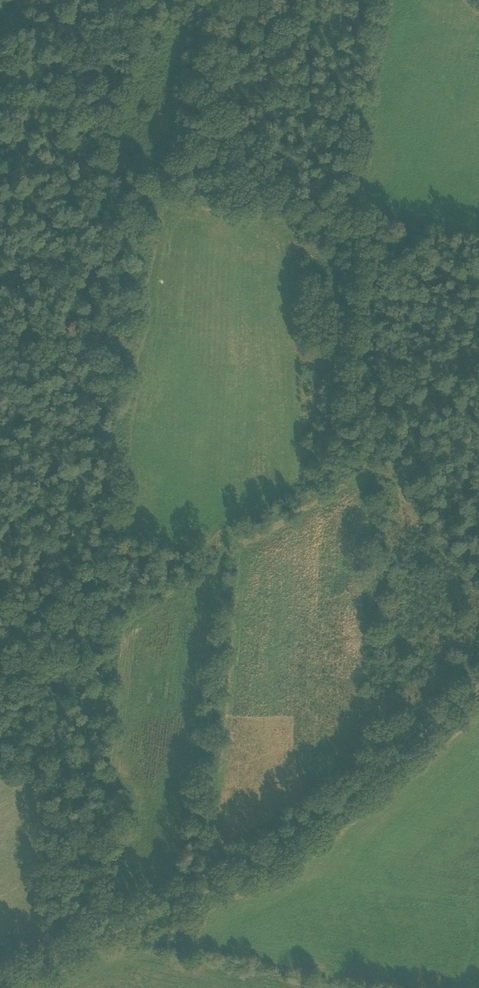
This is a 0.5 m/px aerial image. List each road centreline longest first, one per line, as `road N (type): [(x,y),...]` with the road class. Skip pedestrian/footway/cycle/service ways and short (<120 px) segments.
road 1 (unclassified): [(0,983),(262,862),(372,781),(478,686)]

